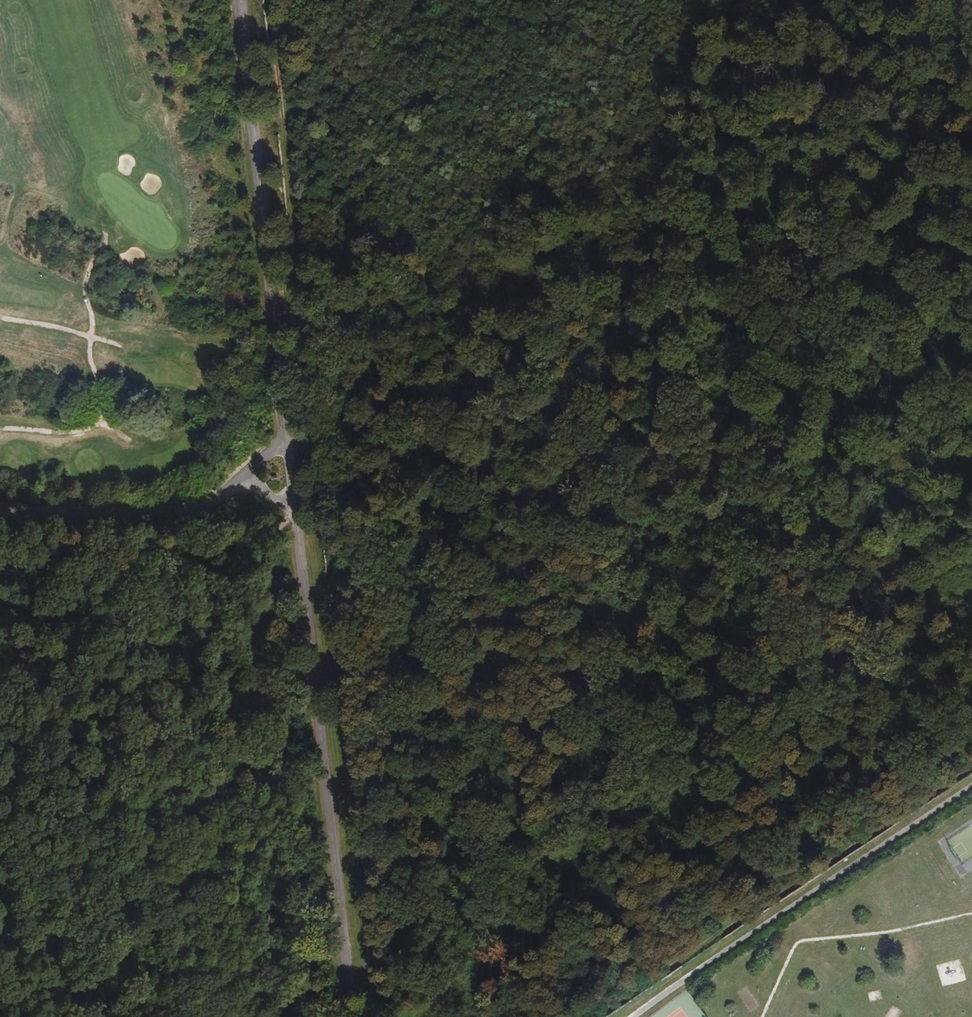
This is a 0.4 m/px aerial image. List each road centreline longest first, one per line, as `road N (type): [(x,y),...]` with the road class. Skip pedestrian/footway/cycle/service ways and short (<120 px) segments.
road 1 (unclassified): [(236,0),(348,1016)]
road 2 (unclassified): [(632,1016),(971,787)]

